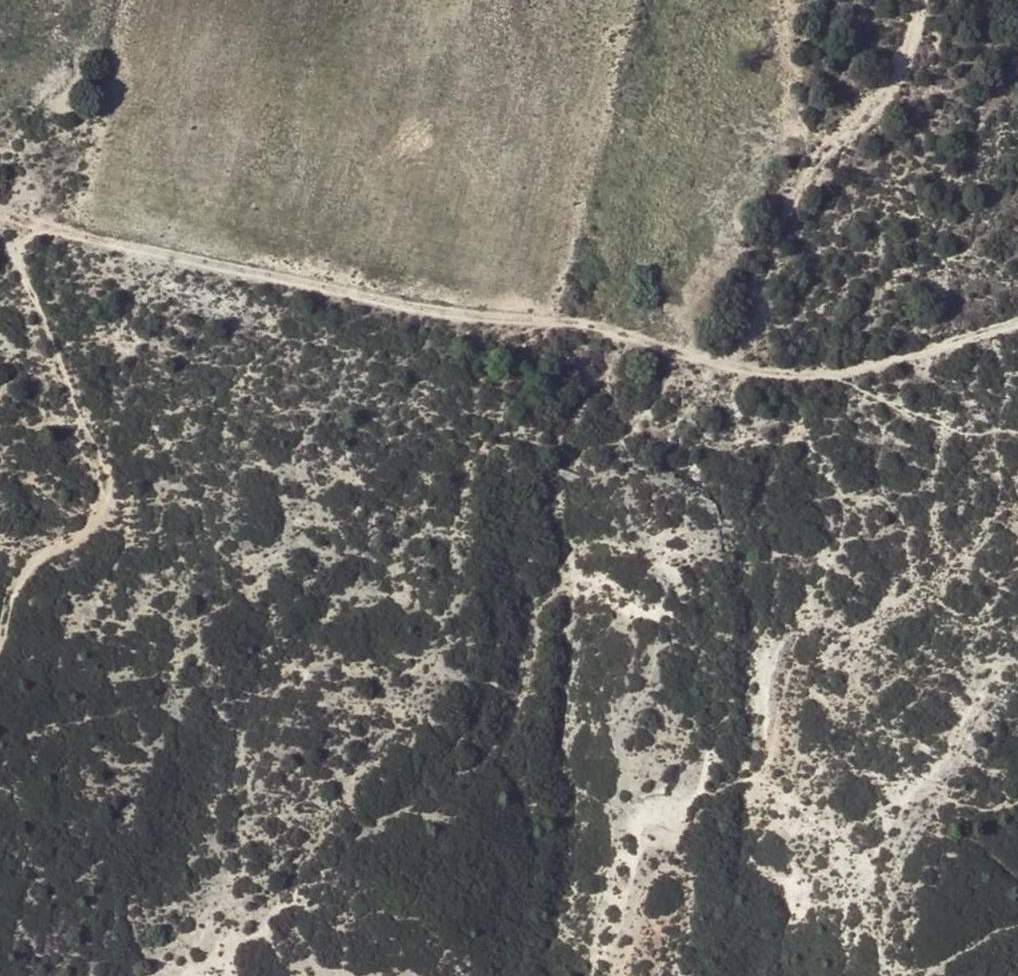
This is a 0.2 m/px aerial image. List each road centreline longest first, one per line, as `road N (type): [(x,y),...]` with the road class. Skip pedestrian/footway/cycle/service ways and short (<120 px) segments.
road 1 (track): [(1017,319),(829,365),(784,363),(556,315),(388,297),(71,225)]

